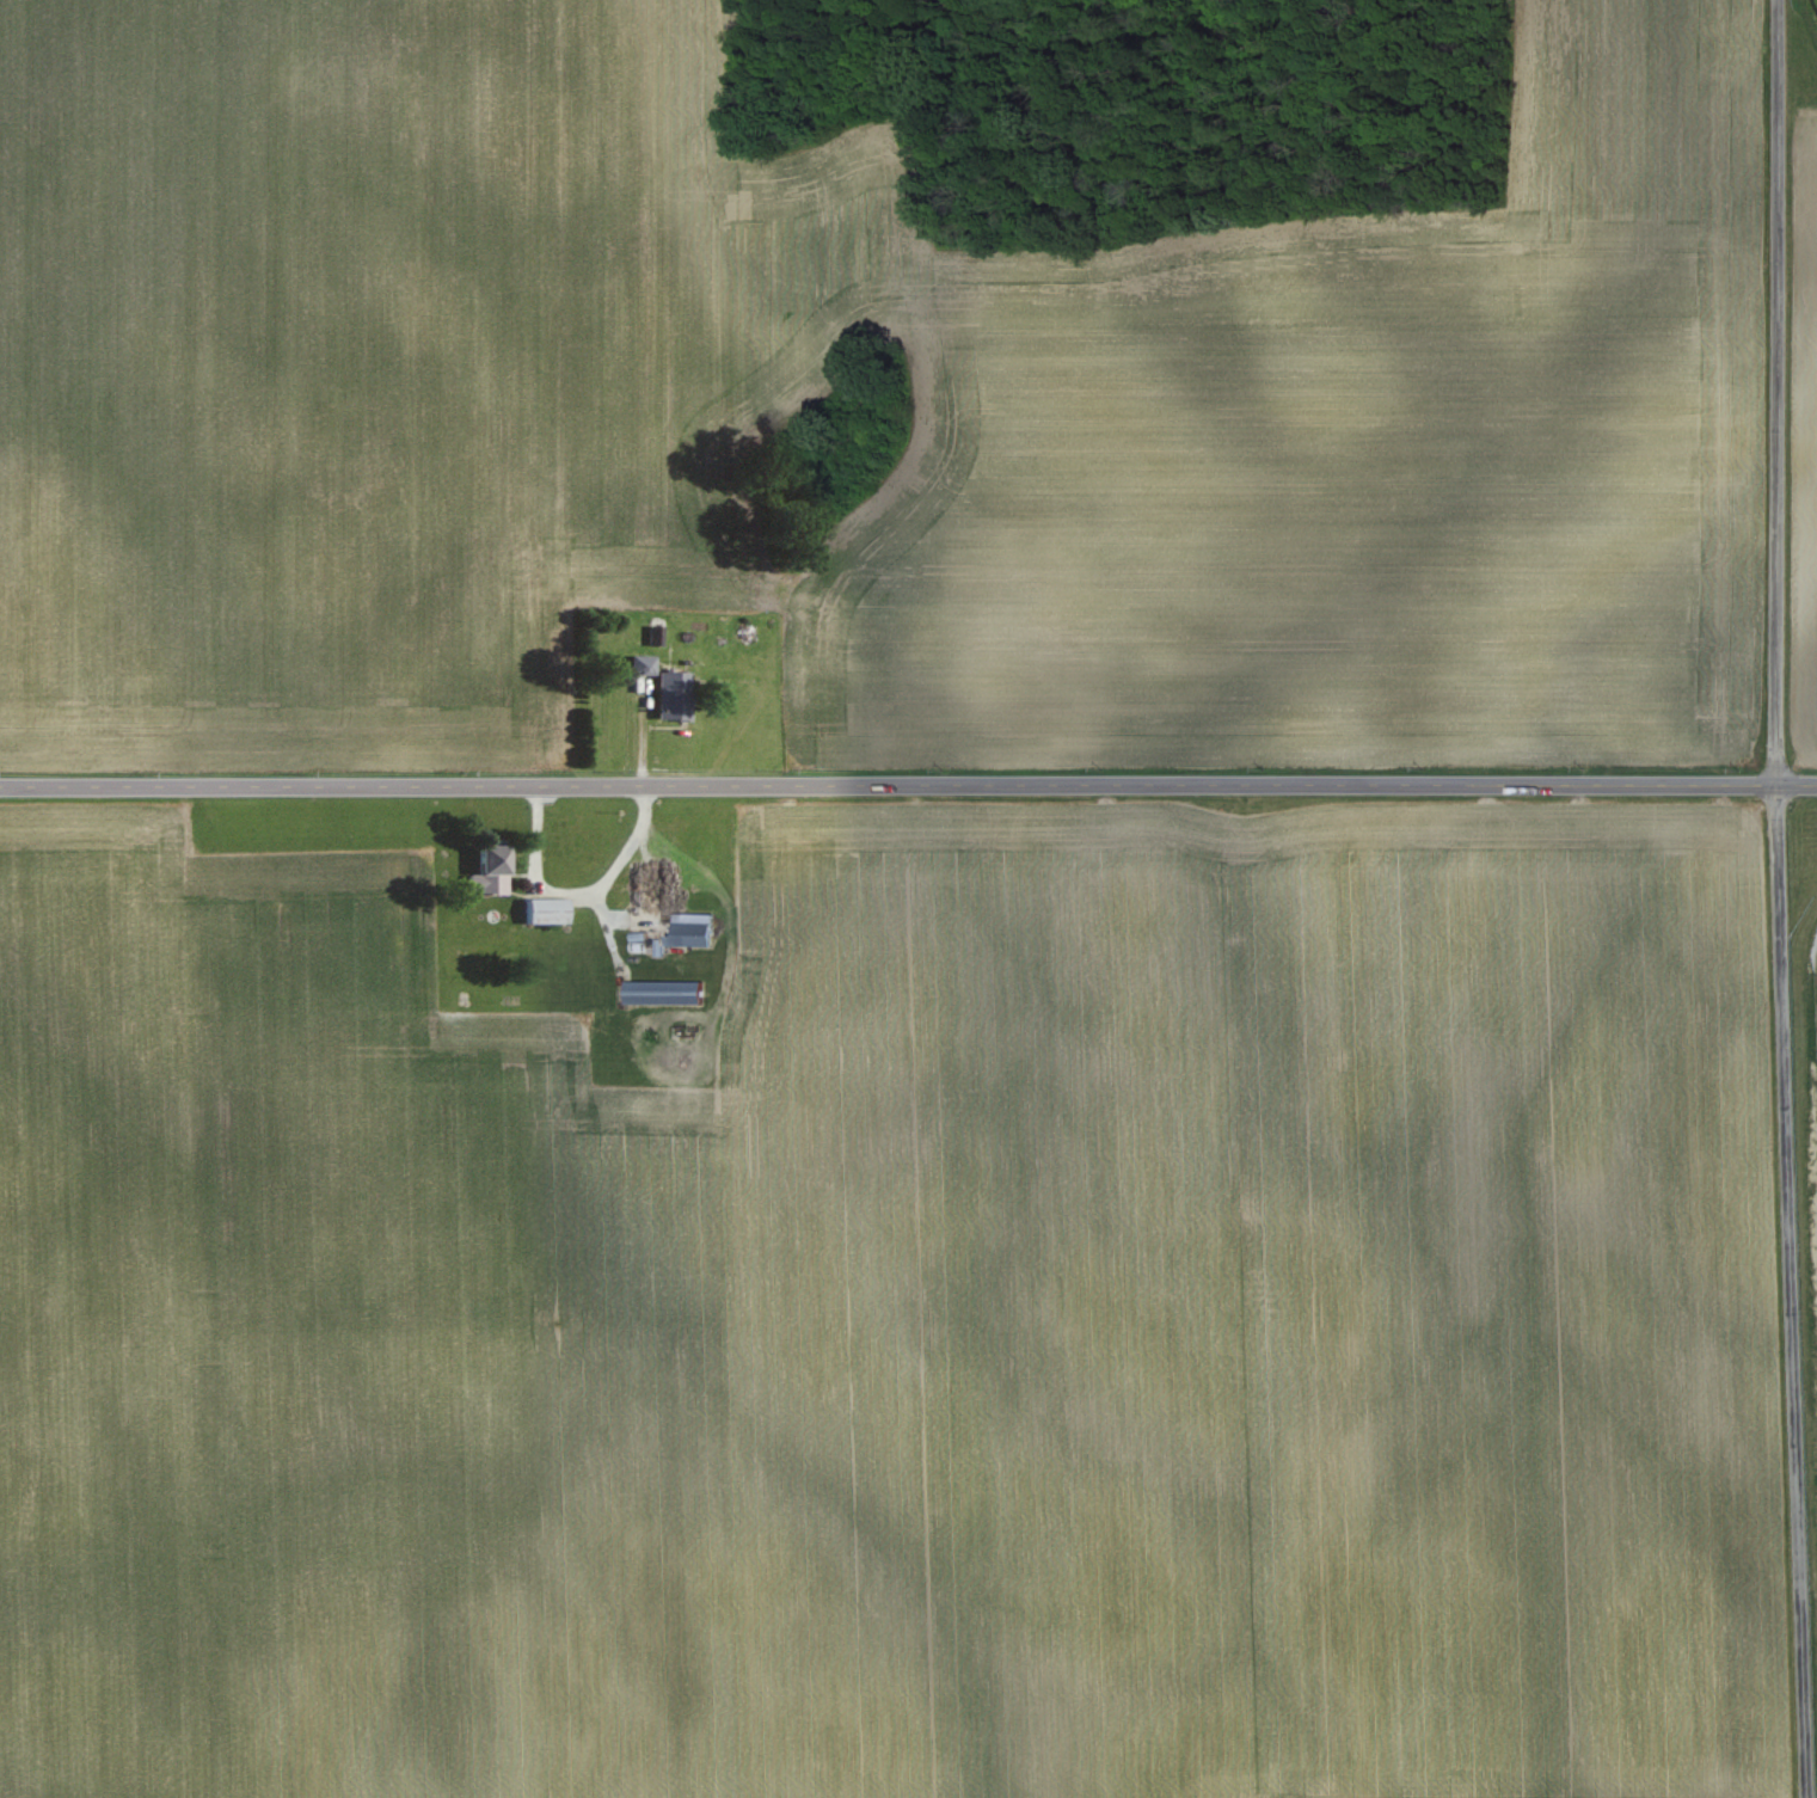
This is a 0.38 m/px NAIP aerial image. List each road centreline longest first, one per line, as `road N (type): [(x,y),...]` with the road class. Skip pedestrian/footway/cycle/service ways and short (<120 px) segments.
road 1 (residential): [(1816,785),(0,789)]
road 2 (residential): [(1807,1797),(1775,785),(1782,0)]

